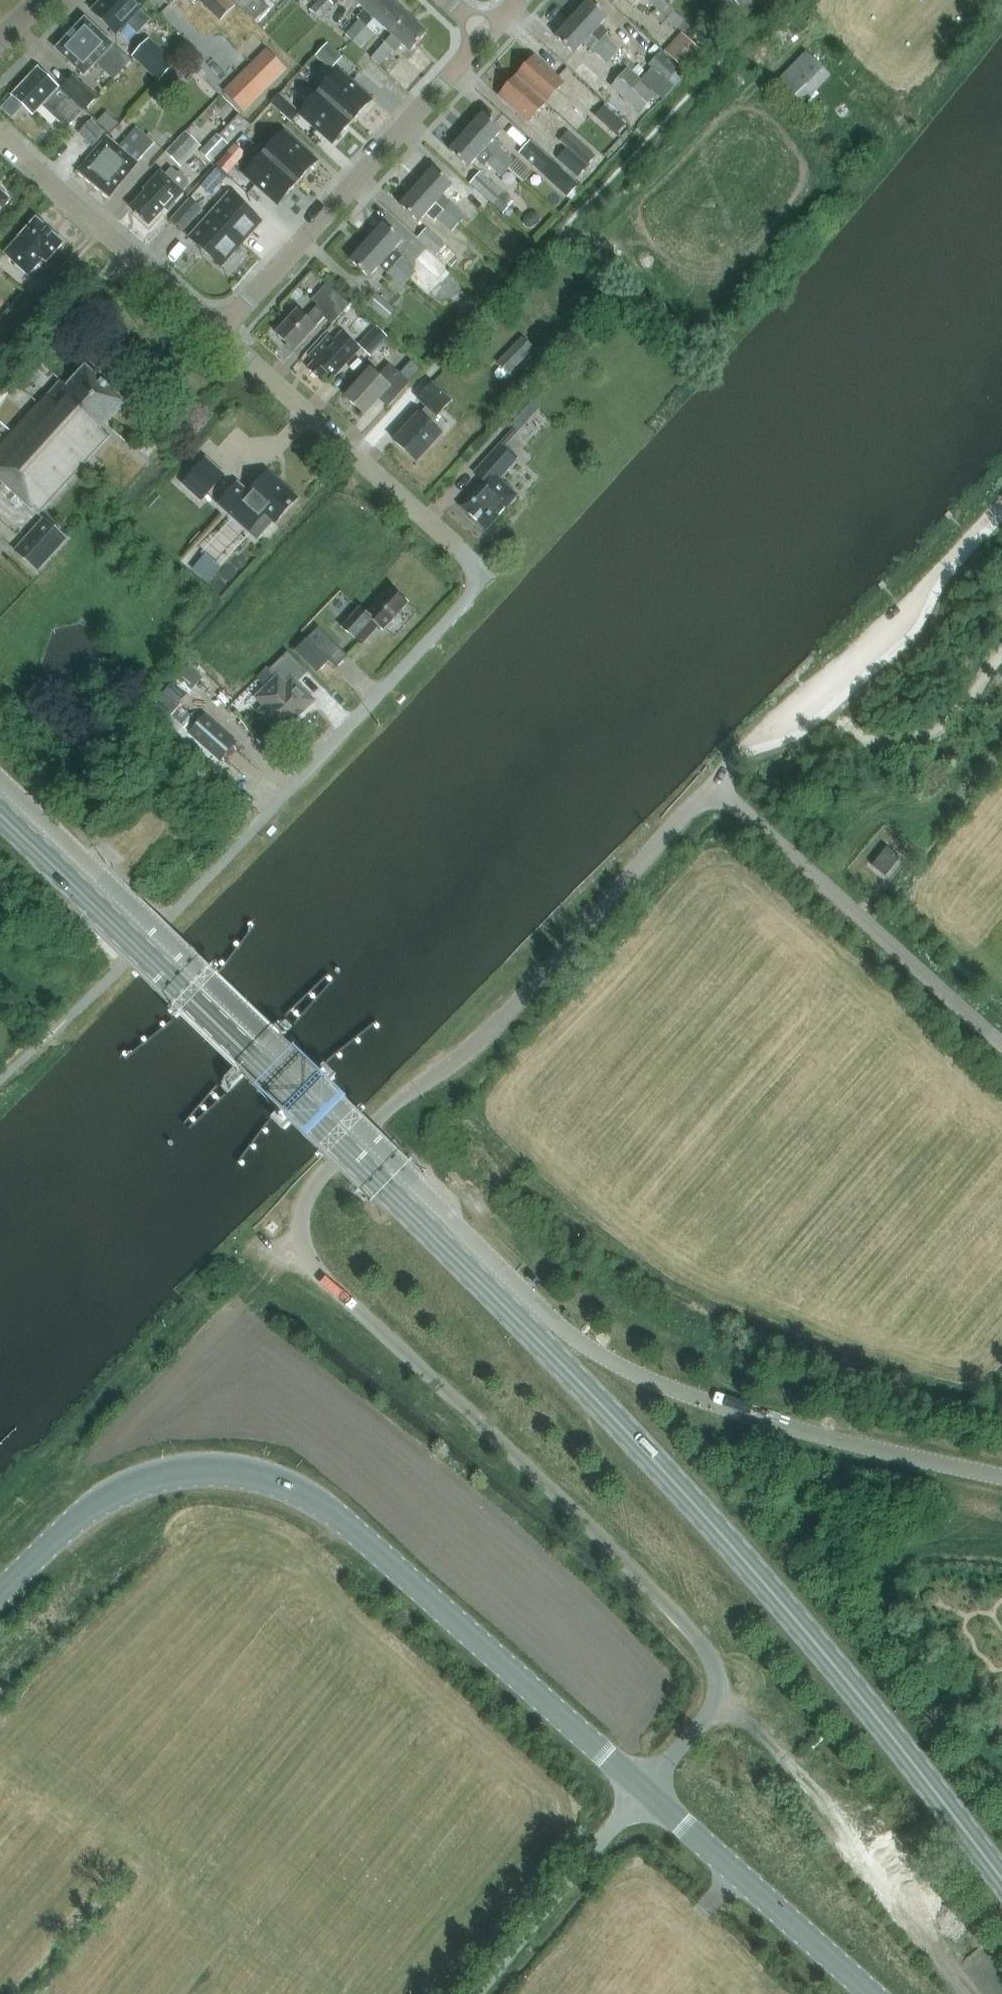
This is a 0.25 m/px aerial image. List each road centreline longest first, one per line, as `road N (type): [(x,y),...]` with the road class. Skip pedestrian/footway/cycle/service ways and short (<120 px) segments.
road 1 (primary): [(1001,1883),(810,1633),(382,1188),(0,814)]
road 2 (unclassified): [(645,1788),(718,1695),(716,1669),(676,1611),(320,1273),(297,1221),(331,1167),(476,1042),(713,783)]
road 3 (unclassified): [(645,1788),(329,1507),(263,1476),(196,1467),(131,1482),(95,1503),(0,1592)]
road 4 (unclassified): [(264,818),(465,604),(476,582),(470,559),(220,334)]
road 5 (track): [(1001,491),(849,658),(723,762),(713,783)]
road 6 (residential): [(220,334),(487,35)]
road 7 (unclassified): [(1001,1044),(713,783)]
road 8 (residential): [(220,334),(0,137)]
road 9 (unclassified): [(472,1993),(645,1788)]
road 10 (unclassified): [(645,1788),(822,1949)]

